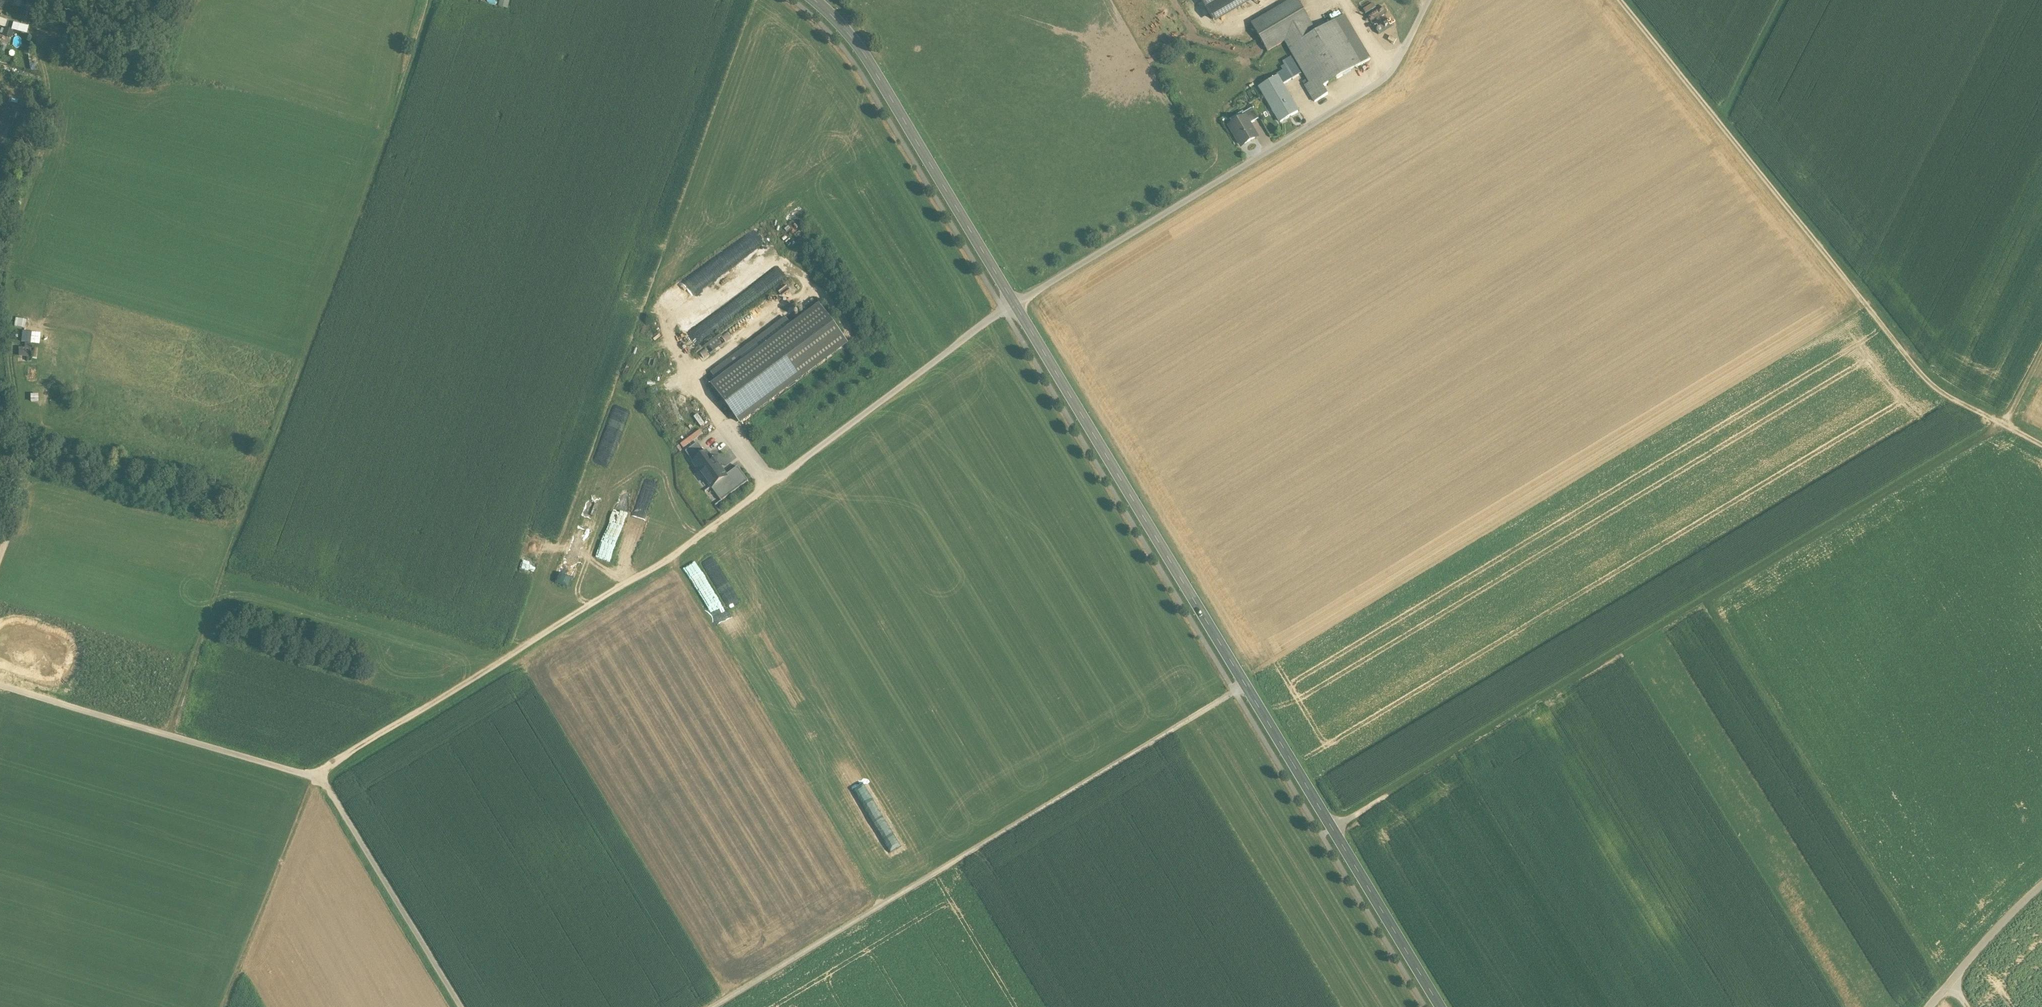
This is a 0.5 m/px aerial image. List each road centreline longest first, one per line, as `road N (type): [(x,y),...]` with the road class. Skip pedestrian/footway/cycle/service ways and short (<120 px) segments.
road 1 (track): [(318,775),(671,558),(1014,304)]
road 2 (secondary): [(1441,1006),(1014,304)]
road 3 (track): [(2041,354),(2004,427),(1704,601),(1568,696),(1393,801)]
road 4 (track): [(431,0),(167,734)]
road 5 (track): [(1618,0),(1933,389),(2041,447)]
road 6 (track): [(714,1006),(1246,686)]
road 7 (unclassified): [(1014,304),(1372,88),(1400,58)]
road 8 (track): [(1704,601),(1945,990)]
road 9 (track): [(671,558),(881,906)]
road 10 (secondary): [(1014,304),(865,55),(812,0)]
road 11 (track): [(0,685),(318,775)]
road 12 (track): [(0,288),(52,117),(35,22),(39,0)]
road 13 (track): [(461,1006),(318,775)]
road 14 (track): [(318,775),(221,1006)]
road 15 (track): [(0,549),(21,451),(0,304)]
road 16 (track): [(1931,1006),(2041,885)]

